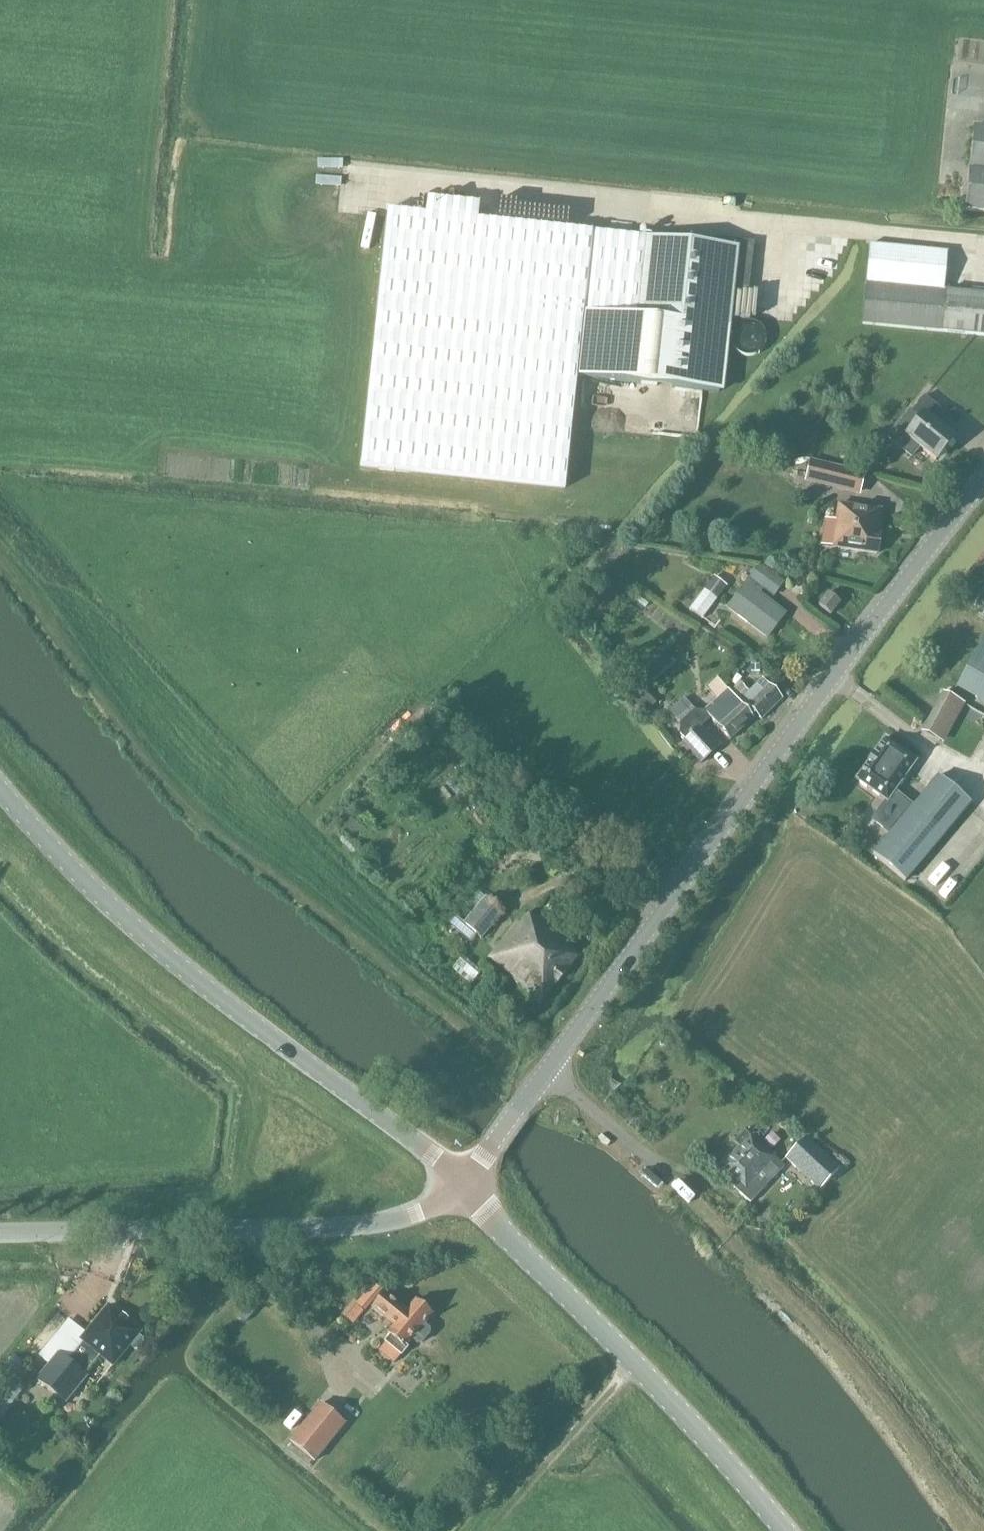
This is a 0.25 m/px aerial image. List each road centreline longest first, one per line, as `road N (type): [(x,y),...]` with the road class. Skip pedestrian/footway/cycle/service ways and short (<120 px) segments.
road 1 (tertiary): [(462,1183),(983,481)]
road 2 (unclassified): [(462,1183),(126,919),(0,779)]
road 3 (tertiary): [(788,1530),(462,1183)]
road 4 (tertiary): [(0,1234),(279,1231),(401,1214),(462,1183)]

